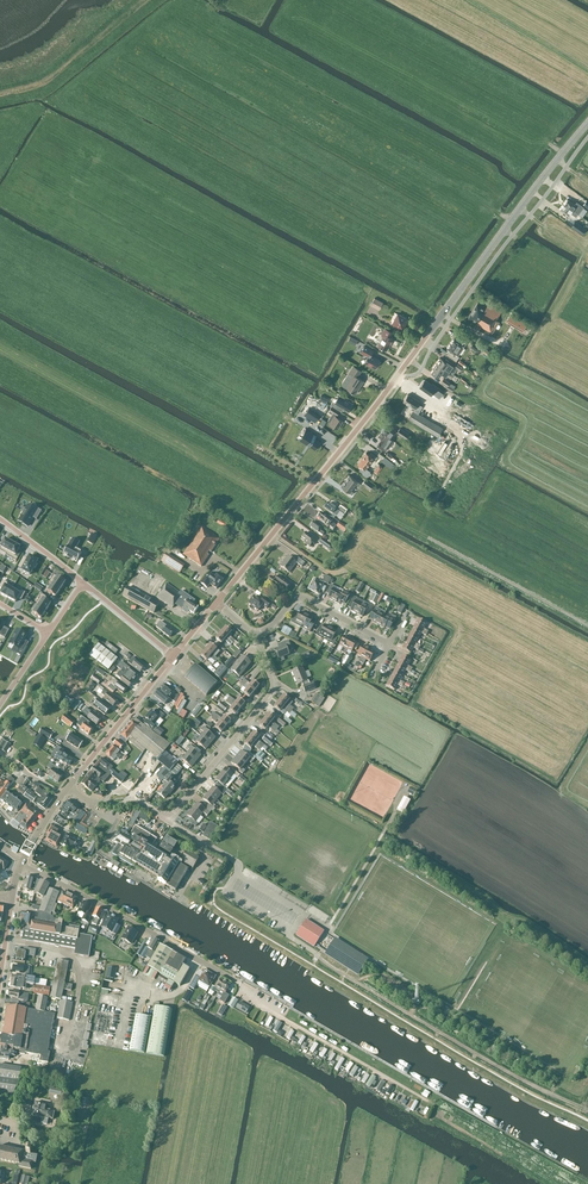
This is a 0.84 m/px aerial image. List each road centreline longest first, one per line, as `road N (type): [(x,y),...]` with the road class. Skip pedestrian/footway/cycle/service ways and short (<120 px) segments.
road 1 (secondary): [(217,603),(587,121)]
road 2 (unclassified): [(238,982),(22,862)]
road 3 (residential): [(169,820),(272,685)]
road 4 (secondary): [(68,788),(173,656)]
road 5 (residential): [(390,644),(300,598),(254,635)]
road 6 (track): [(587,74),(467,0)]

